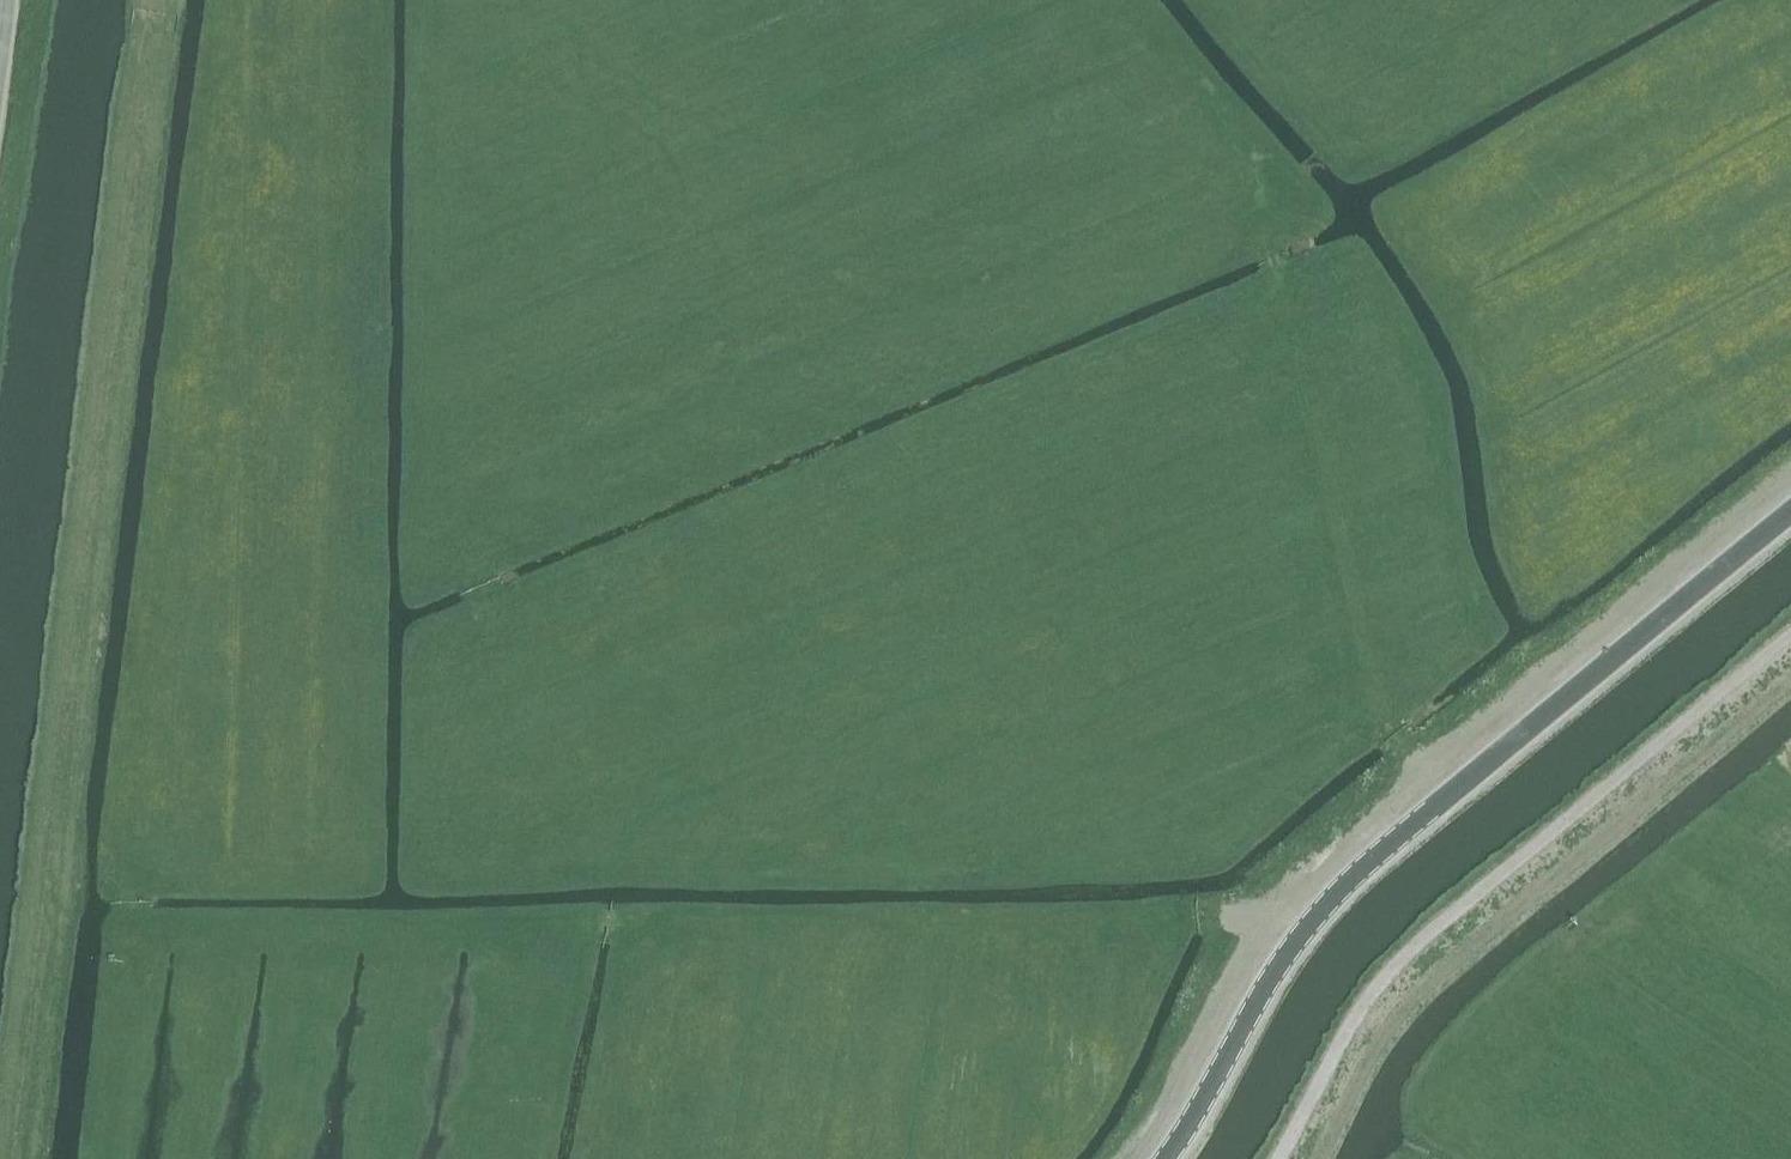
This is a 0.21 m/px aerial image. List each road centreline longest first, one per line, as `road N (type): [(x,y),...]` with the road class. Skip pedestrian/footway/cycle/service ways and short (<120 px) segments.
road 1 (unclassified): [(1172,1158),(1332,898),(1790,520)]
road 2 (unclassified): [(0,127),(16,0)]

